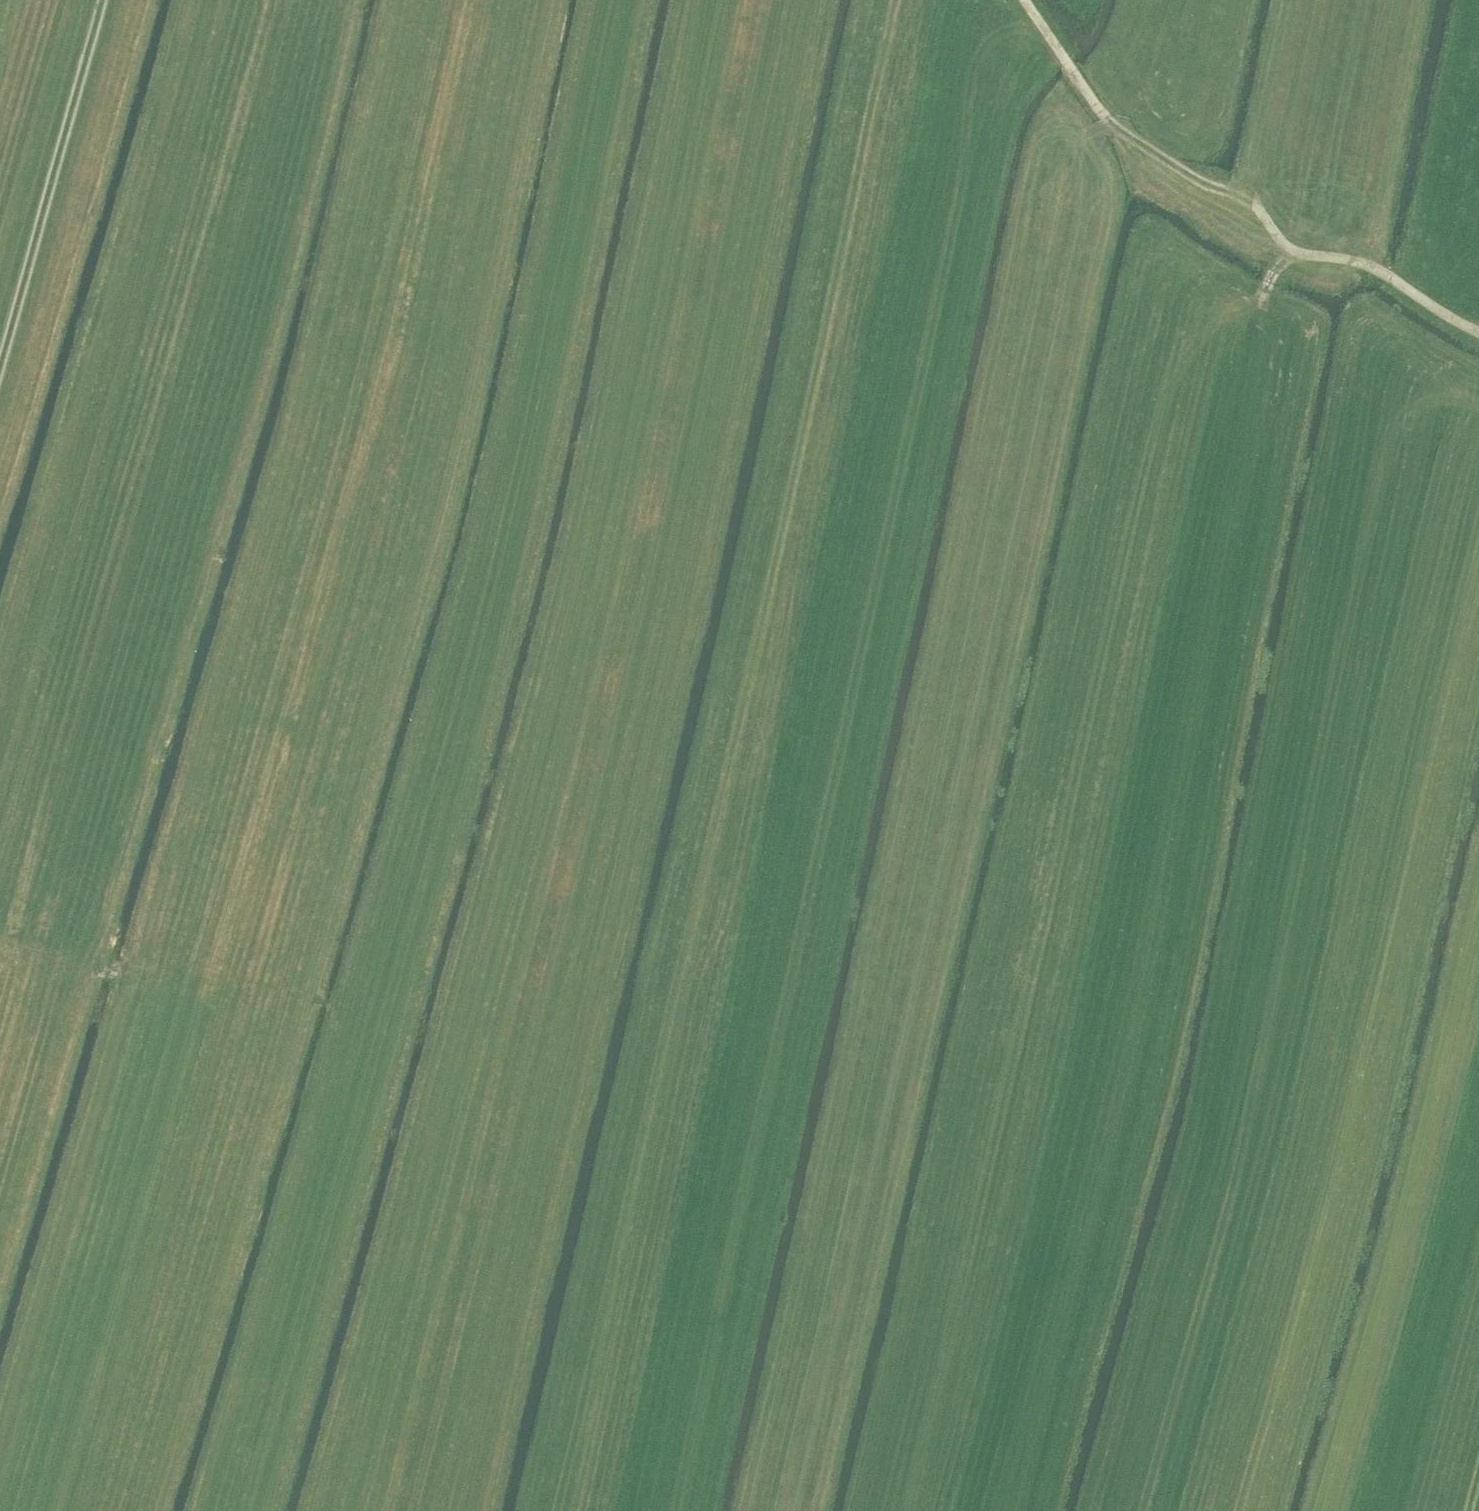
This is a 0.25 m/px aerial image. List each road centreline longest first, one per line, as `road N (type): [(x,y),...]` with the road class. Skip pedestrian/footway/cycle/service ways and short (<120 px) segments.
road 1 (track): [(1290,248),(1256,205),(1202,183),(1106,120),(1024,0)]
road 2 (track): [(0,358),(102,0)]
road 3 (track): [(1478,329),(1365,263),(1290,248)]

